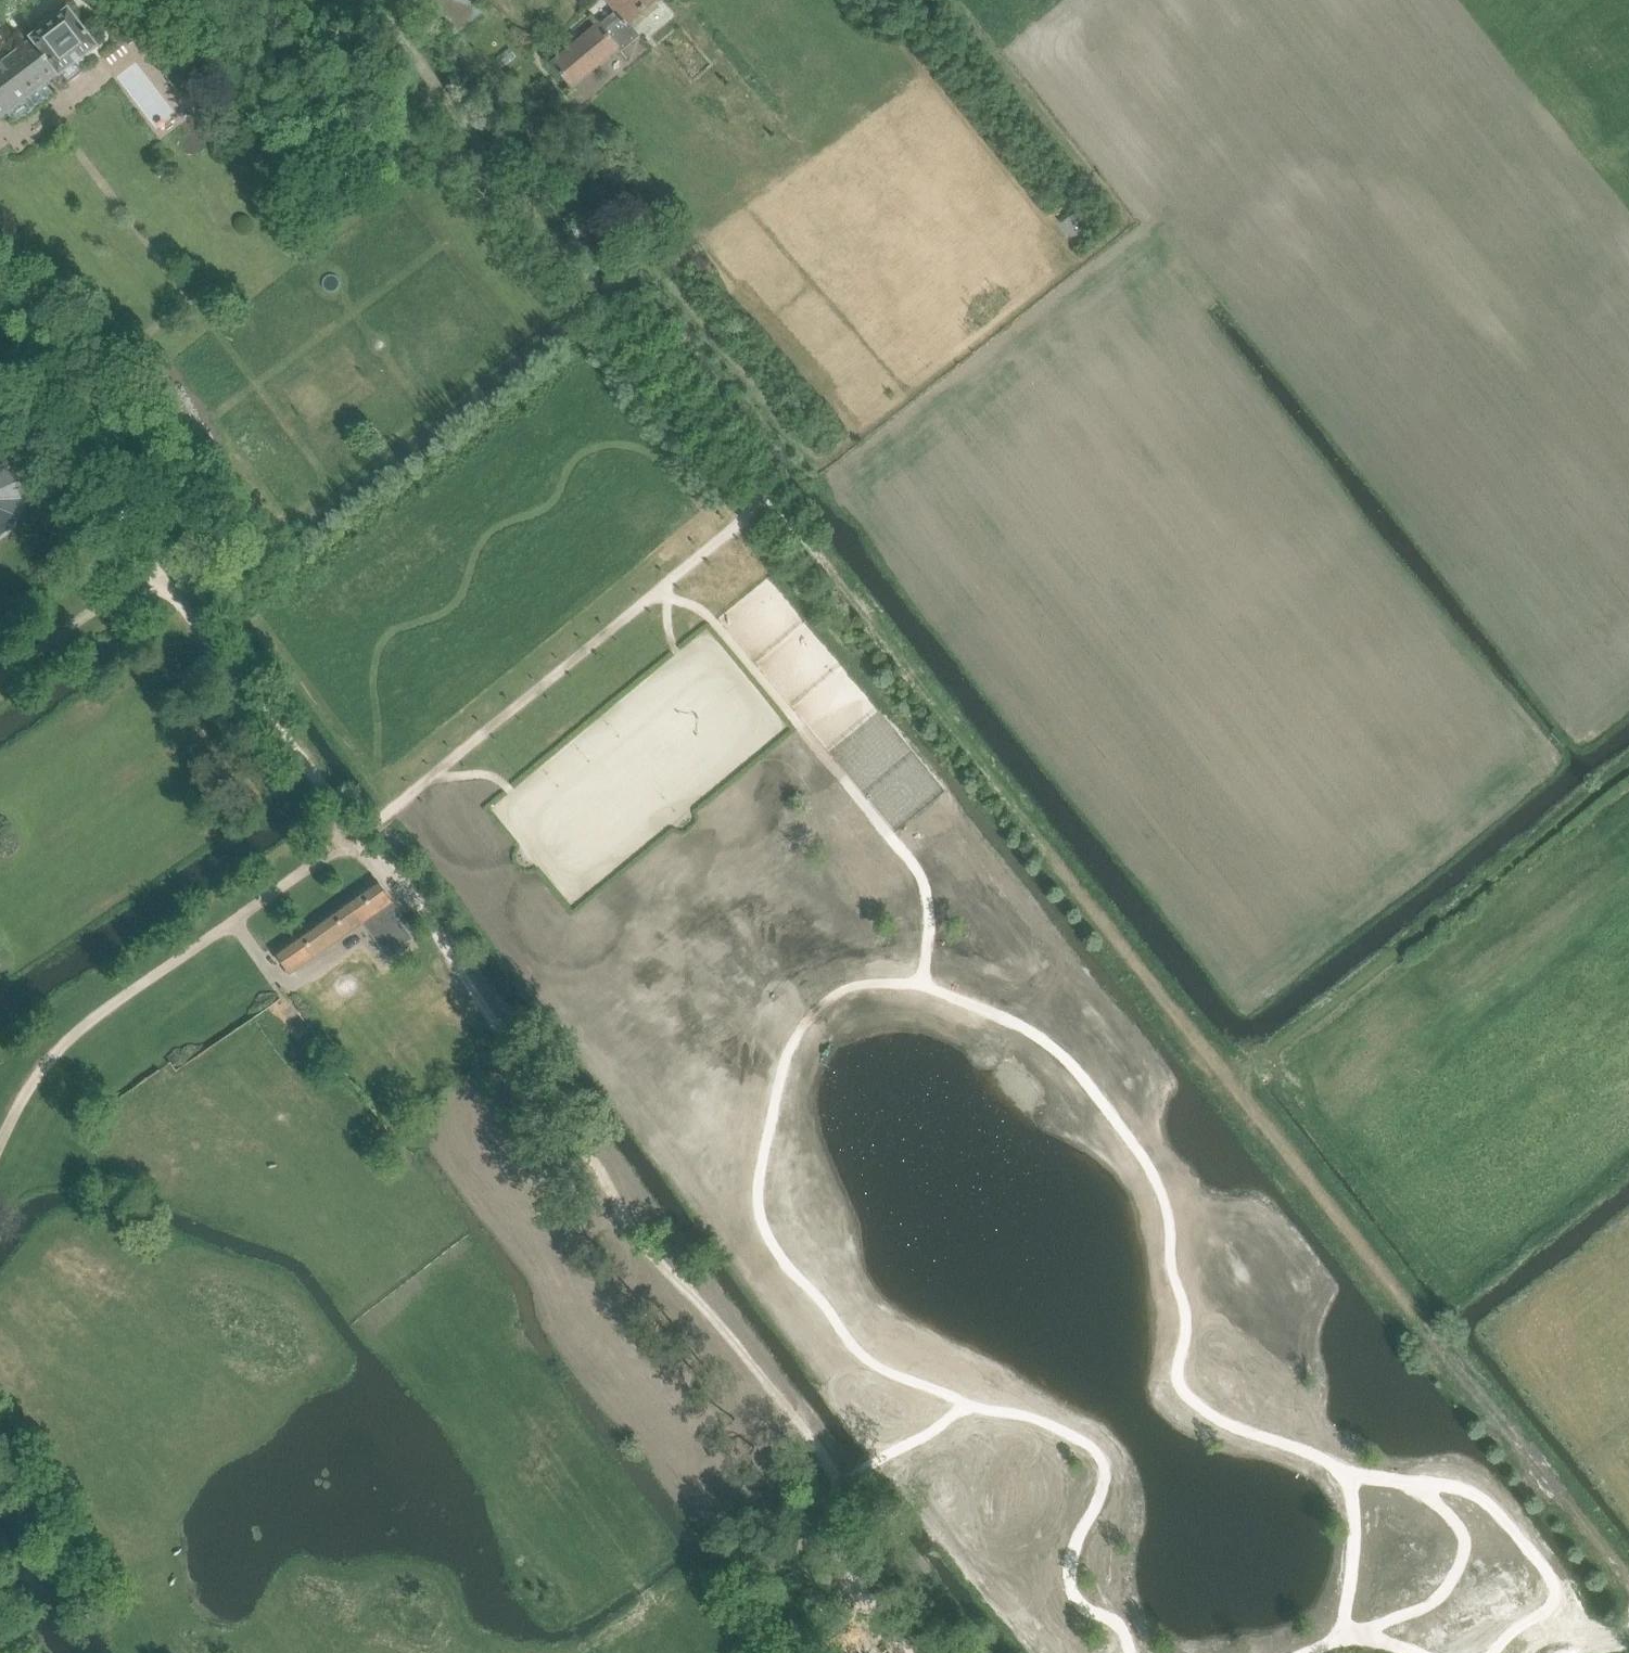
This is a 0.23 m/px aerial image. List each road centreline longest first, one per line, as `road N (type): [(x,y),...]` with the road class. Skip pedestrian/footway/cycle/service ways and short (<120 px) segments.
road 1 (track): [(593,287),(1628,1588)]
road 2 (track): [(0,1144),(33,1084),(78,1029),(353,841),(765,502)]

